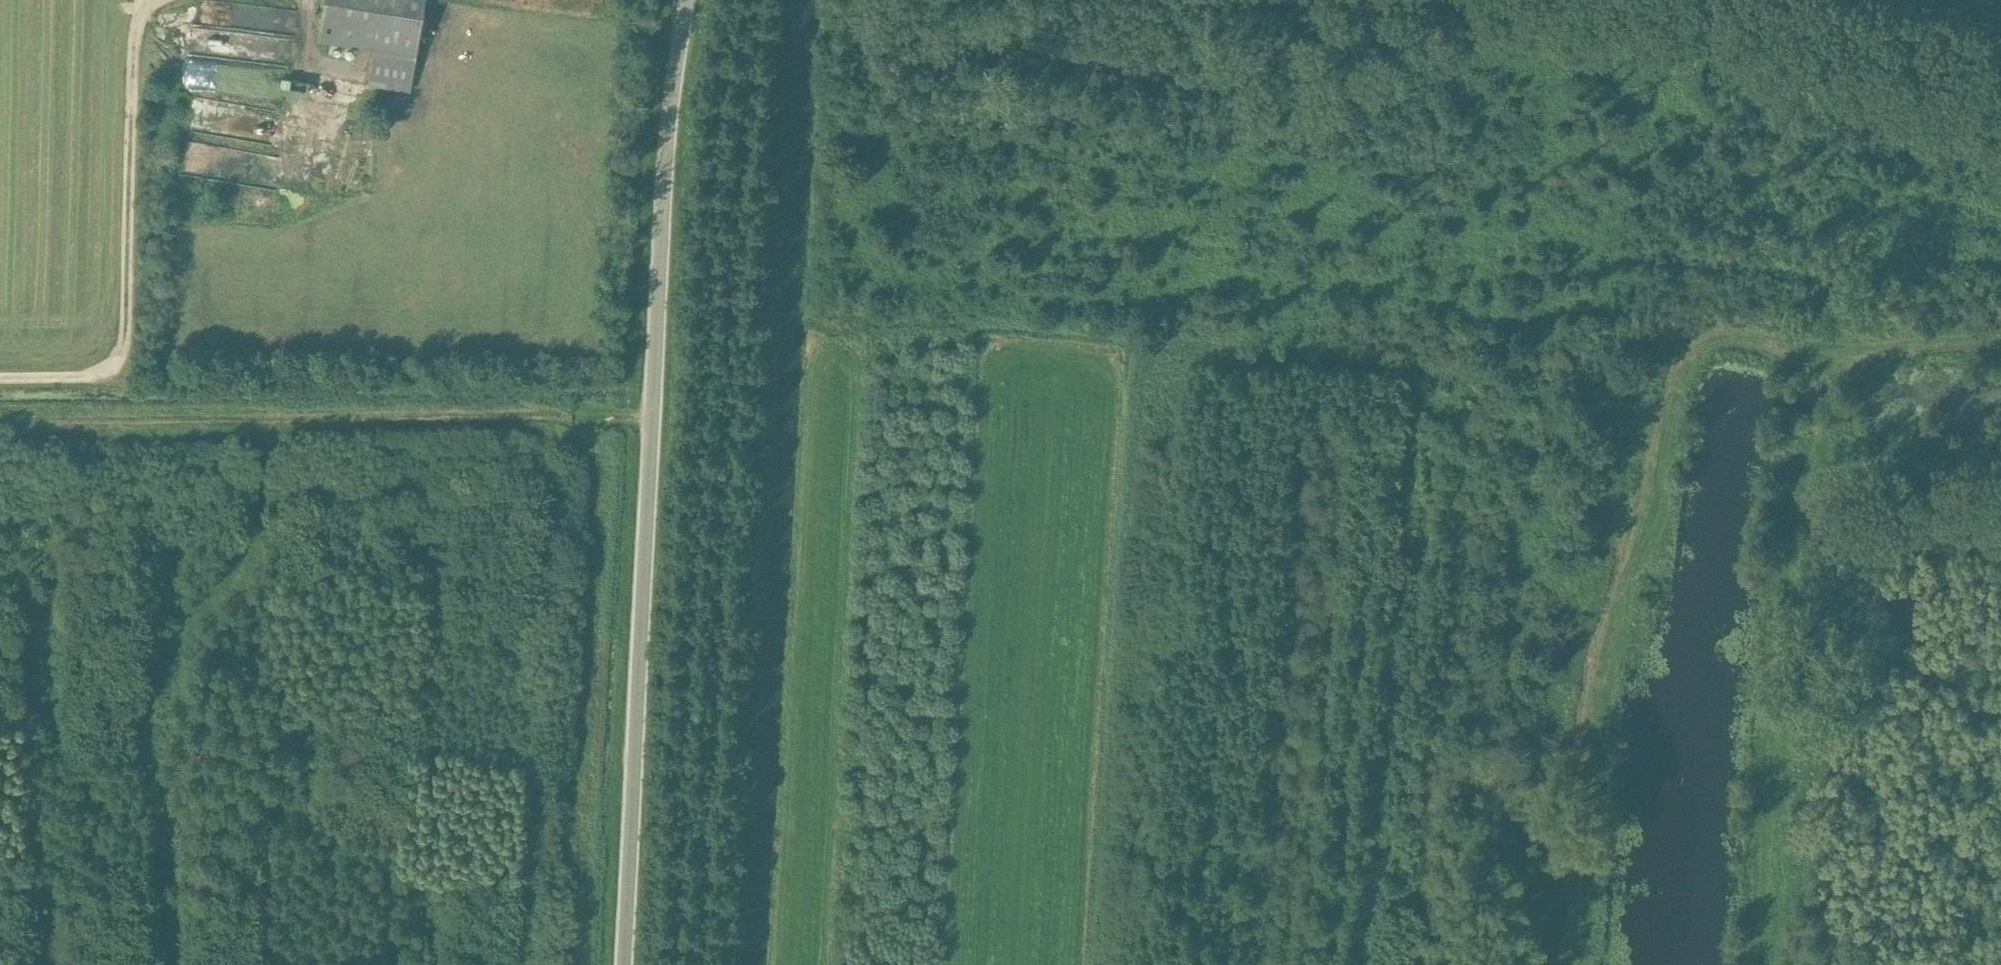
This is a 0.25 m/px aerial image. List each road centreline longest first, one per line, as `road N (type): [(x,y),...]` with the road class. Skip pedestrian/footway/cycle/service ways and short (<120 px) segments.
road 1 (unclassified): [(623,964),(655,334),(689,0)]
road 2 (track): [(155,0),(138,23),(123,374),(0,376)]

